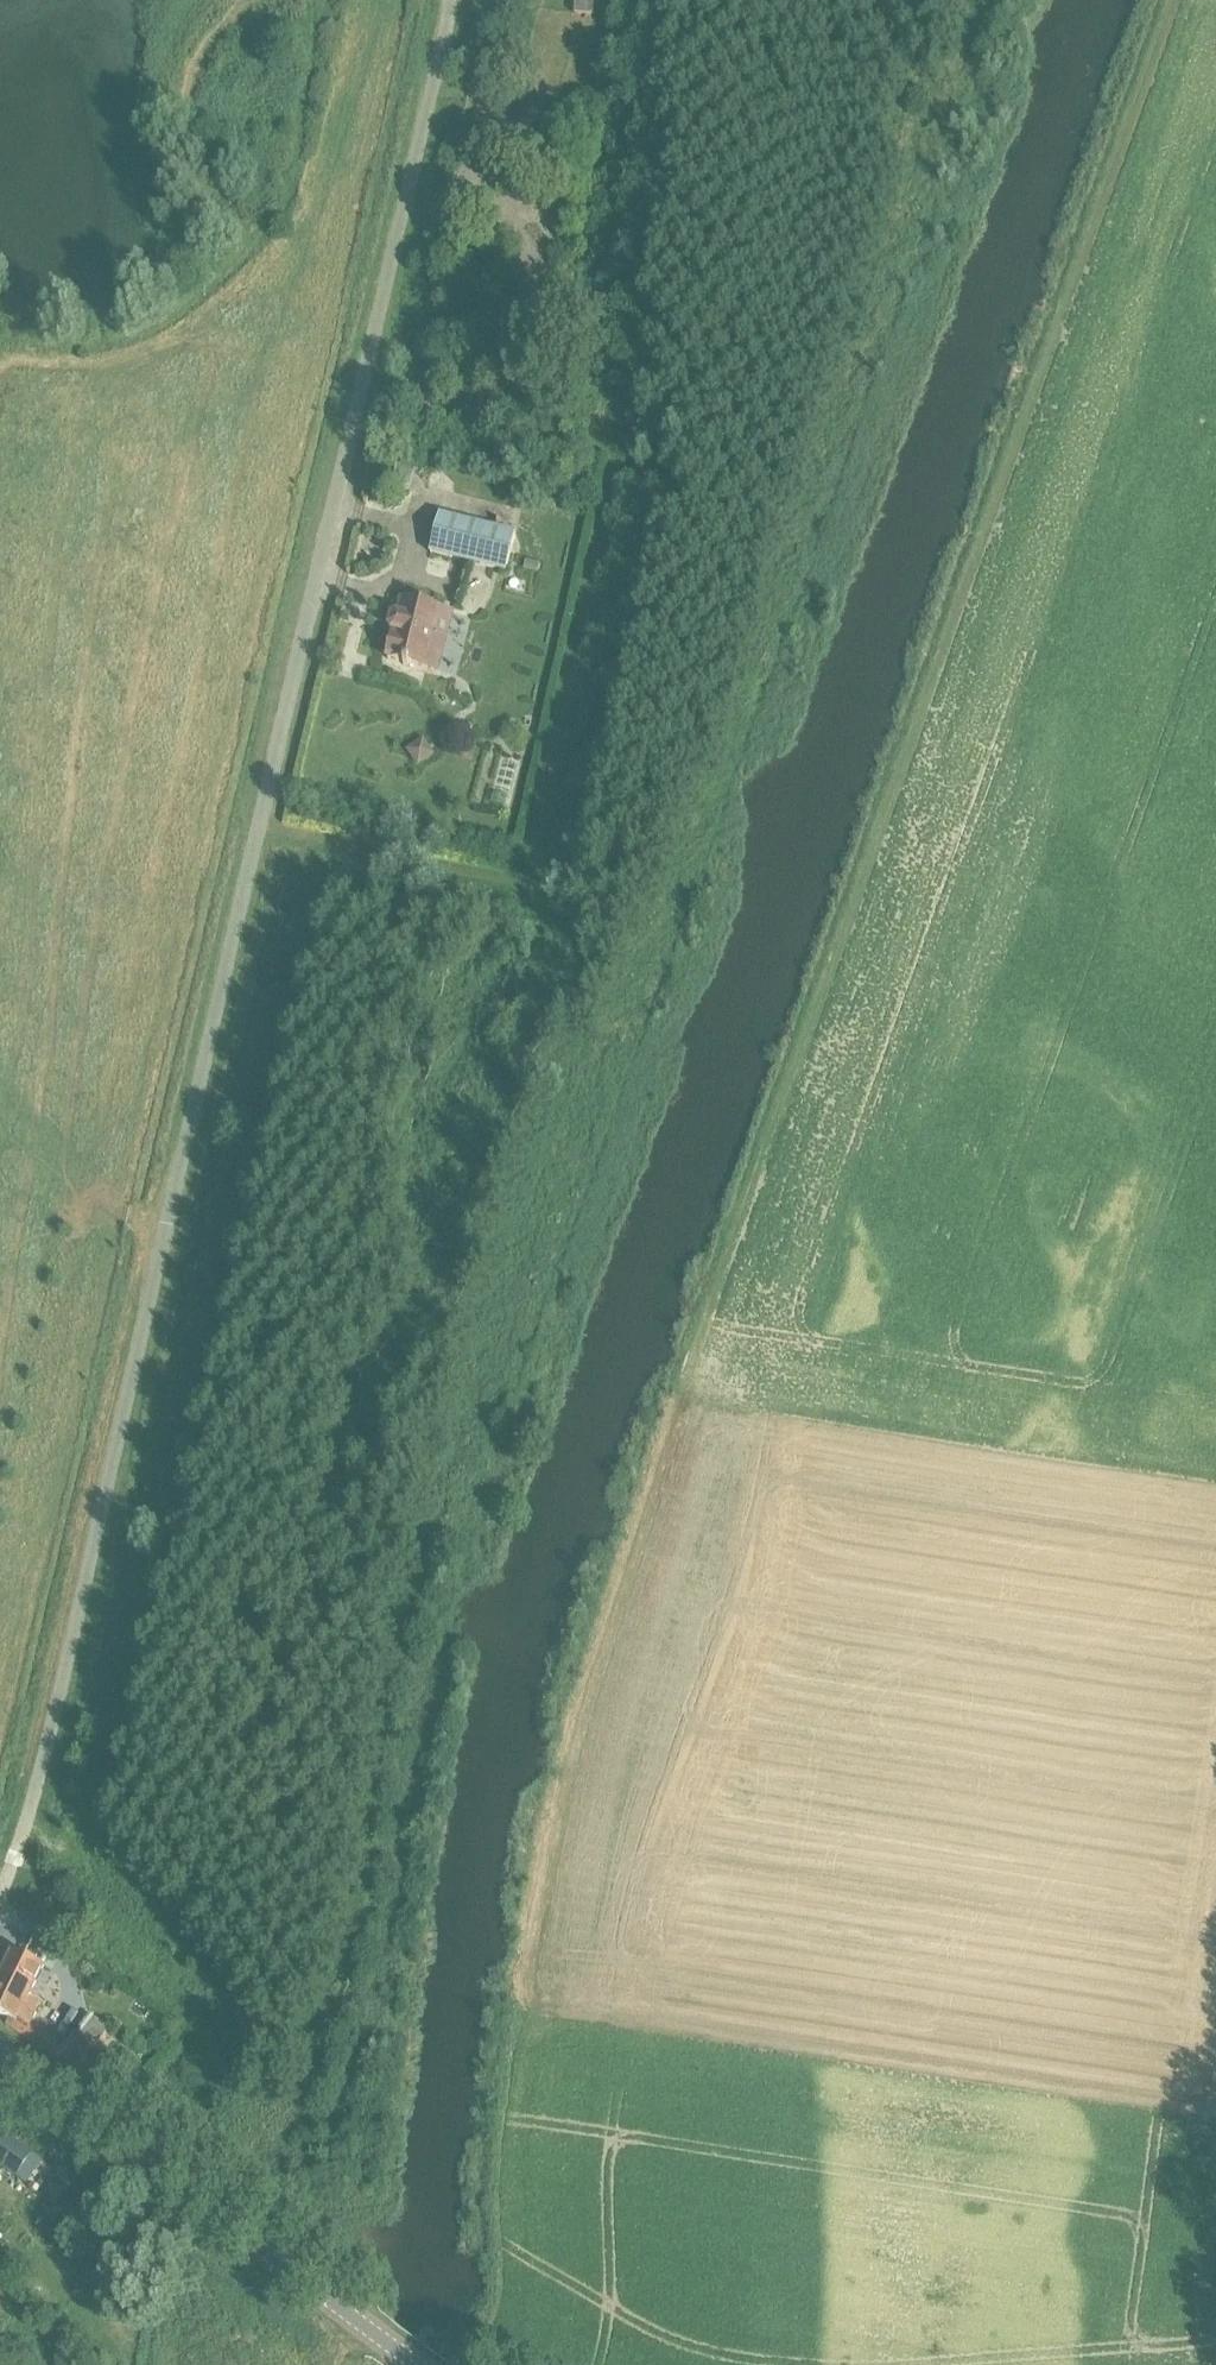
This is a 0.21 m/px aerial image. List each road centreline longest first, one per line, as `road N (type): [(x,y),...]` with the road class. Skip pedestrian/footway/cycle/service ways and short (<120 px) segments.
road 1 (unclassified): [(0,1895),(35,1795),(73,1643),(454,0)]
road 2 (tertiary): [(421,2364),(0,2054)]

